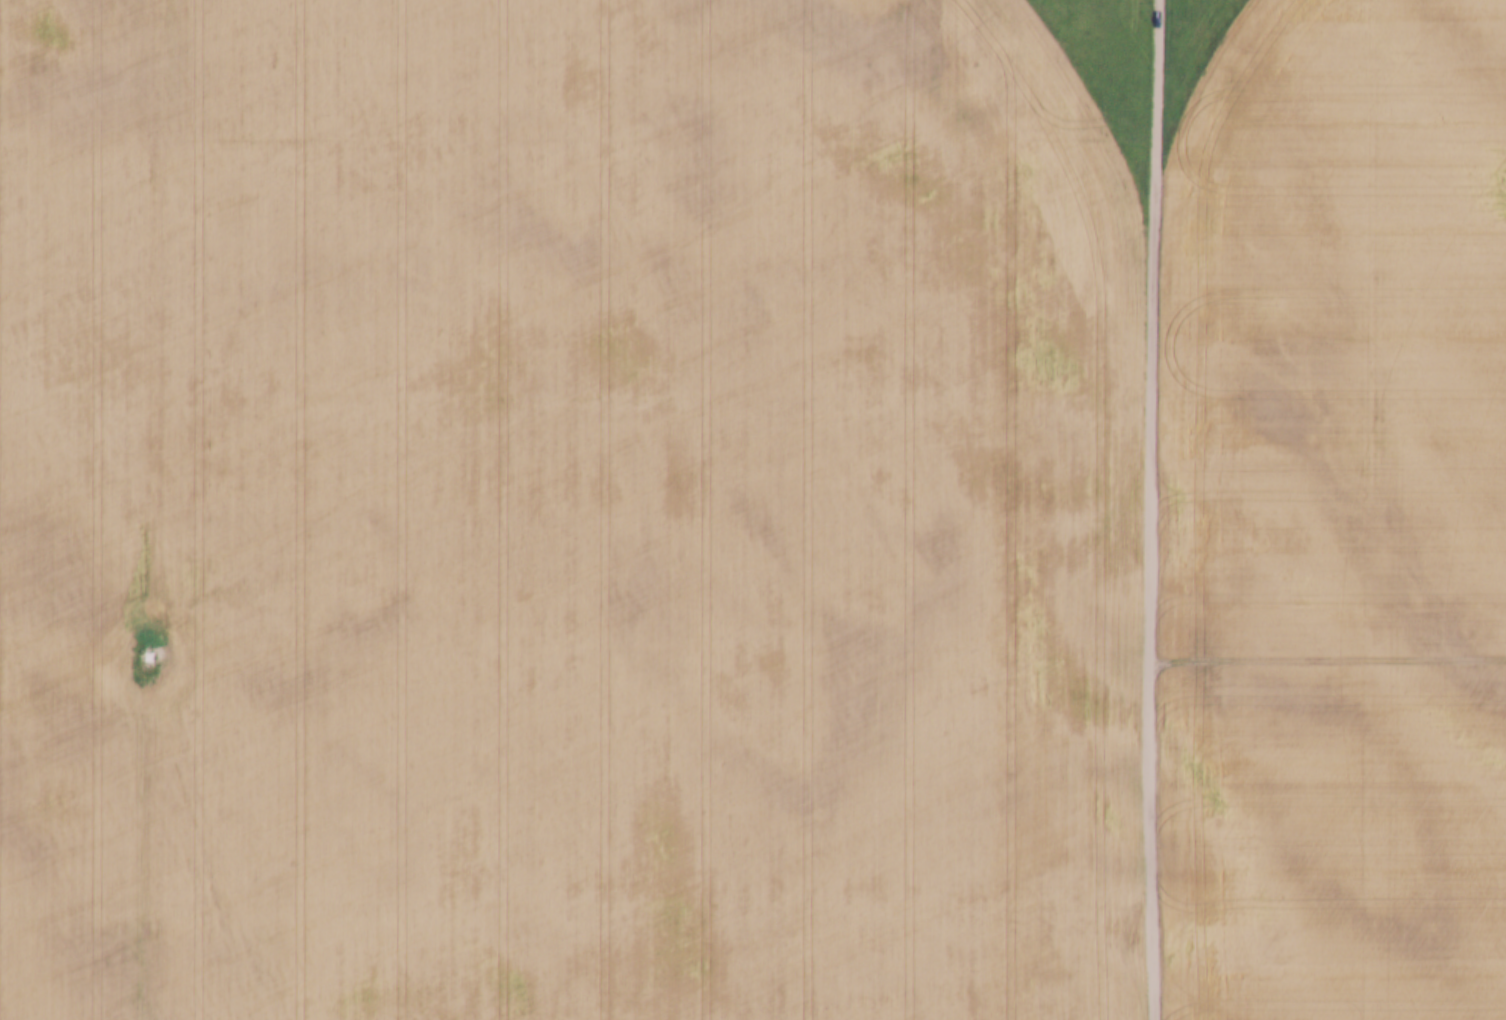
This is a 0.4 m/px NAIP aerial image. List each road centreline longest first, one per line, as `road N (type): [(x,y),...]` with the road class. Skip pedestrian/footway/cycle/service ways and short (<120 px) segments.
road 1 (track): [(1157,0),(1148,746),(1159,874),(1156,1019)]

